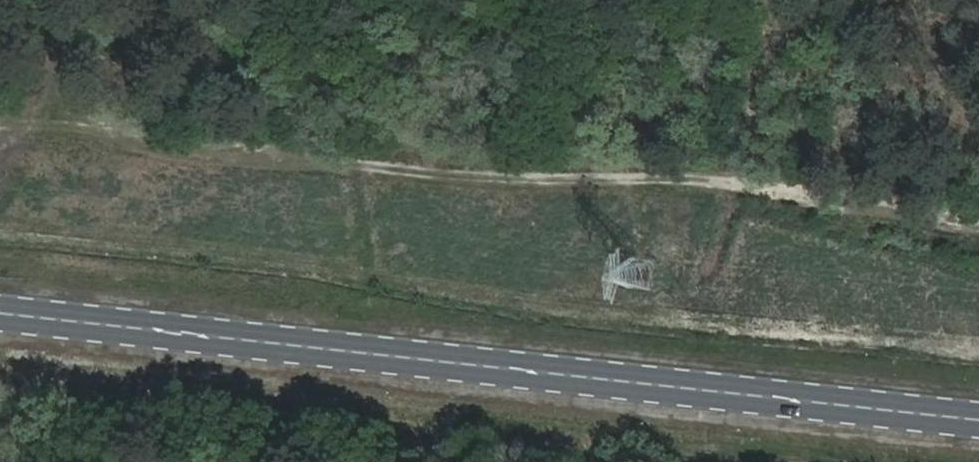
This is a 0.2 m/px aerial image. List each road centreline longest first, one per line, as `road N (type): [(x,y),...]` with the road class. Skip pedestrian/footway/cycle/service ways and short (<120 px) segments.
road 1 (track): [(978,218),(168,148),(60,124),(0,128)]
road 2 (primary): [(0,319),(978,425)]
road 3 (track): [(65,0),(60,124)]

